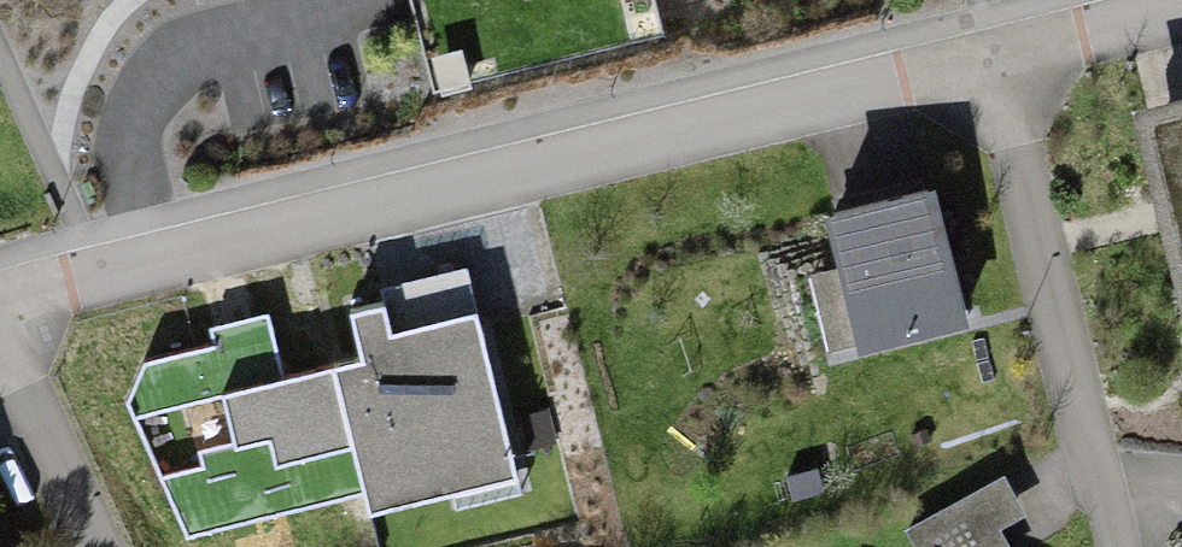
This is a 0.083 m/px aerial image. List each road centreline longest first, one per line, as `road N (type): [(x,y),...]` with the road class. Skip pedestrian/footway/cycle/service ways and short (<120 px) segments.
road 1 (residential): [(0,316),(246,239),(994,54)]
road 2 (residential): [(994,54),(1113,546)]
road 3 (residential): [(0,358),(87,546)]
road 4 (residential): [(994,54),(1181,8)]

